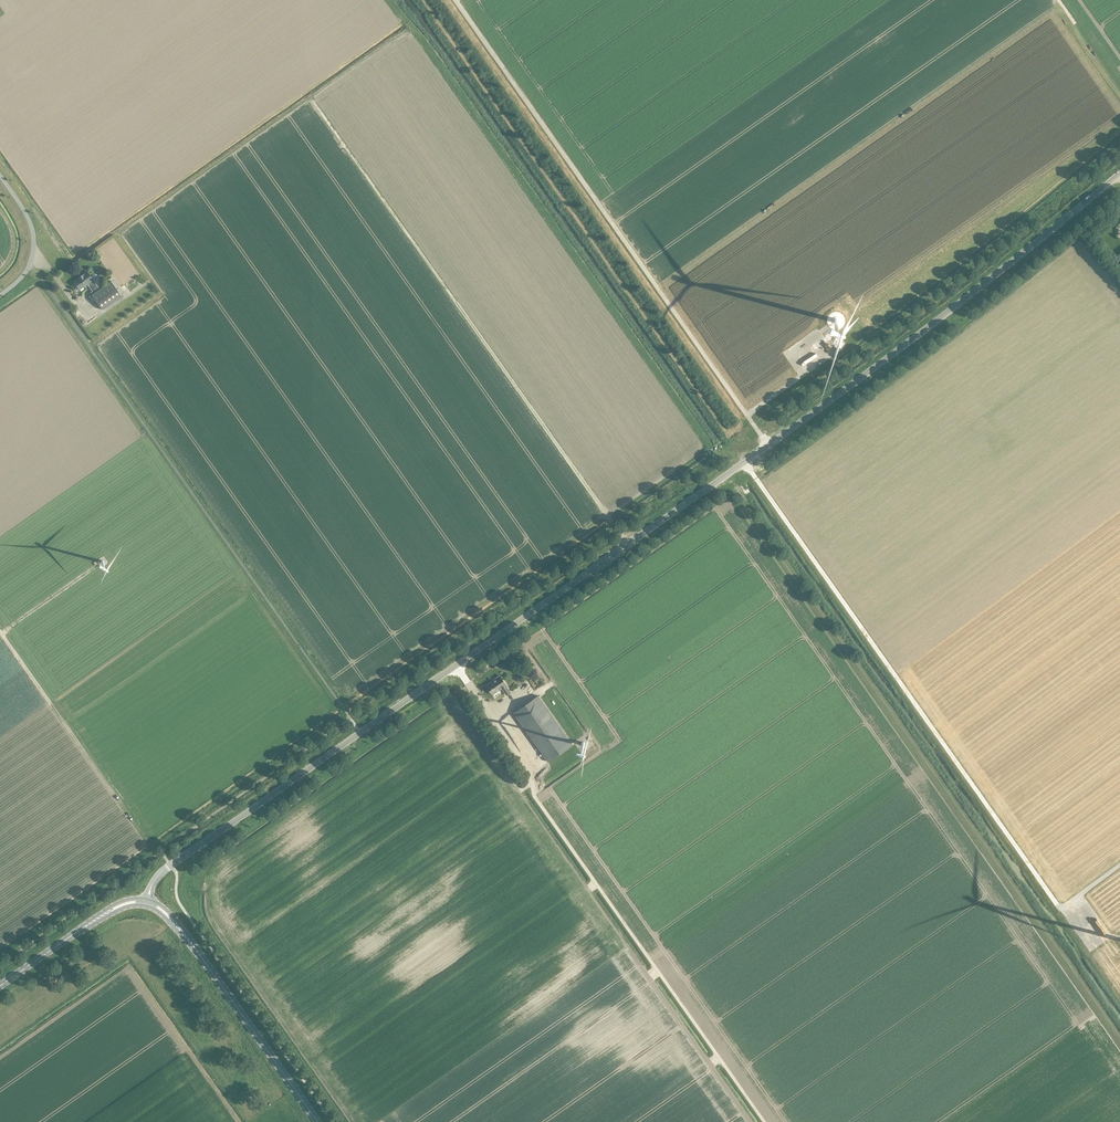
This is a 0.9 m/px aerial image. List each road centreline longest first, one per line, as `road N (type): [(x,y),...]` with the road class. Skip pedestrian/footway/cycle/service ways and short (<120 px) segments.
road 1 (unclassified): [(148,900),(171,866),(841,393),(1119,173)]
road 2 (secondary): [(319,1121),(191,944)]
road 3 (unclassified): [(0,295),(22,277),(33,242),(0,176)]

